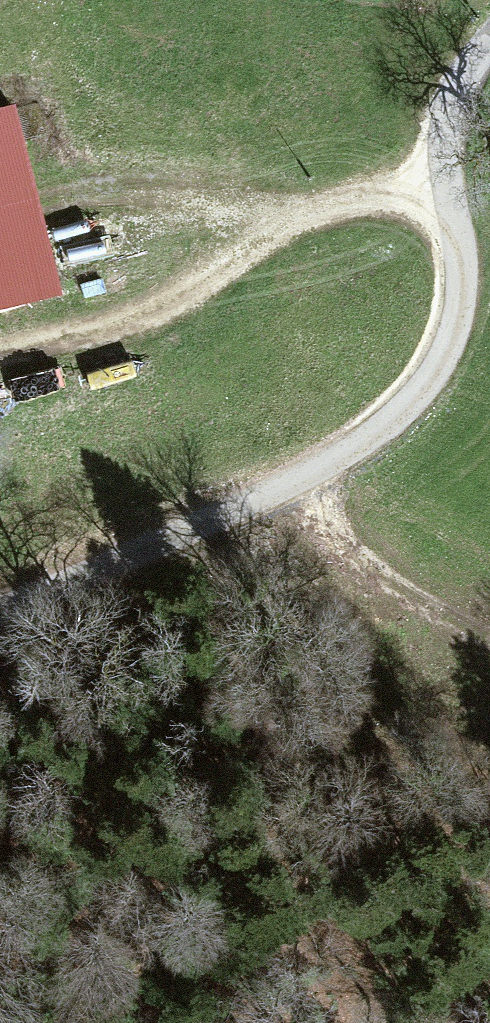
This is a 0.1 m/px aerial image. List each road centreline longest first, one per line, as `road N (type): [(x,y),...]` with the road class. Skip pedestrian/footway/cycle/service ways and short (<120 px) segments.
road 1 (track): [(0,360),(108,324),(295,214),(399,192),(435,200)]
road 2 (track): [(435,200),(463,222),(478,254),(476,301),(460,346),(431,391),(380,438),(305,483)]
road 3 (track): [(305,483),(0,611)]
road 4 (track): [(305,483),(338,543),(363,570),(489,641)]
road 5 (track): [(489,48),(435,200)]

